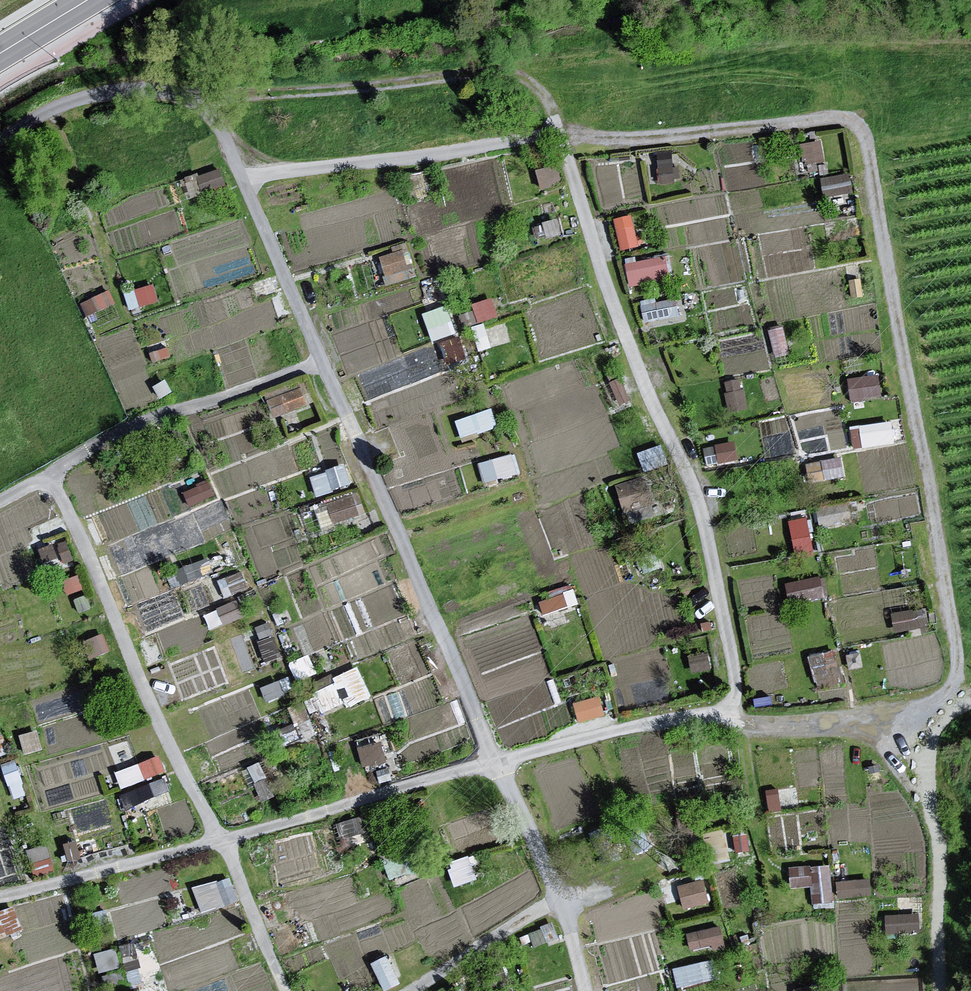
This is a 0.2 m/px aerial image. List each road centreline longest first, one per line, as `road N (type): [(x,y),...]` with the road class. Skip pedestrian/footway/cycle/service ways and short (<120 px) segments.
road 1 (track): [(0,150),(59,116),(124,100),(343,98),(515,77),(547,104),(625,331),(690,470),(721,574),(741,692),(730,721),(654,727),(0,903)]
road 2 (track): [(249,193),(517,155),(845,123),(868,143),(962,675),(956,704),(894,725),(769,730),(730,721)]
road 3 (track): [(207,103),(562,907),(586,990)]
road 4 (track): [(51,478),(287,990)]
road 5 (track): [(0,507),(172,416),(325,369)]
road 6 (track): [(848,727),(892,769),(936,839),(934,924)]
road 7 (track): [(423,990),(562,907)]

